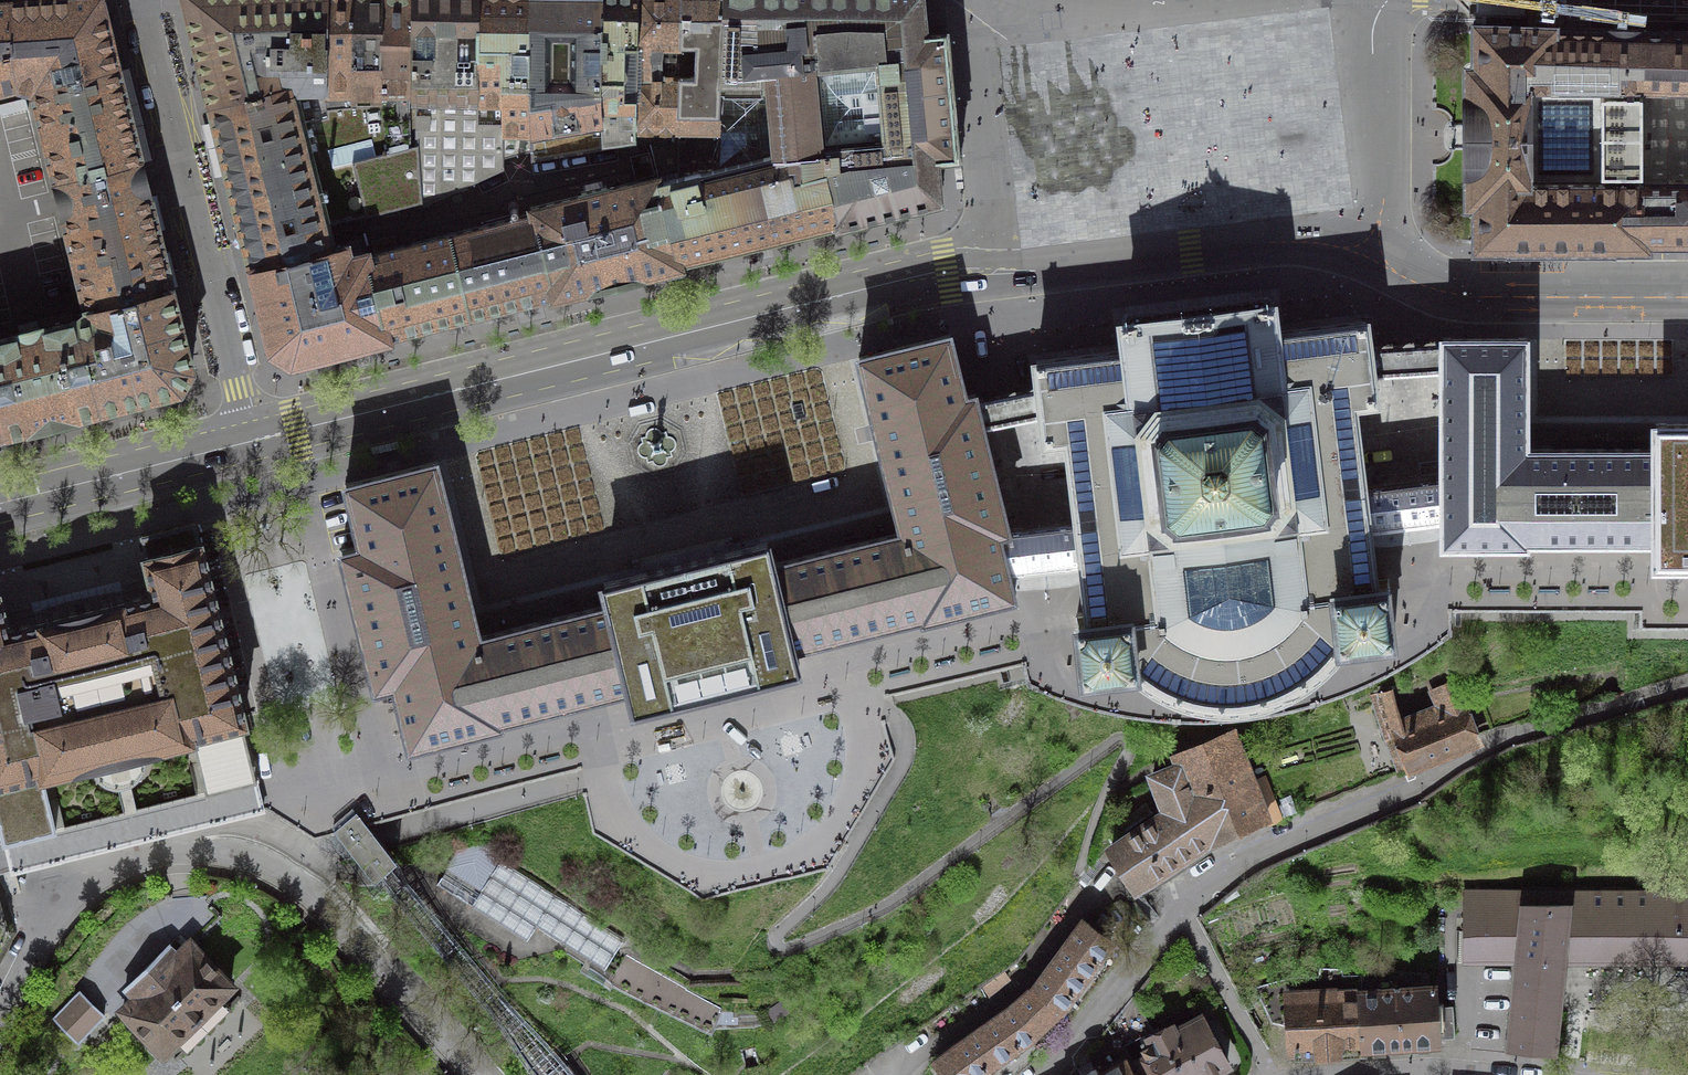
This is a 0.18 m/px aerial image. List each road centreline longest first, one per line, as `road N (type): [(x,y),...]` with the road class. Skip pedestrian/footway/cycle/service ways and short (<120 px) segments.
road 1 (tertiary): [(252,444),(937,272),(997,270)]
road 2 (residential): [(1045,1074),(1184,910),(1247,856),(1509,736),(1629,701)]
road 3 (residential): [(139,0),(252,444)]
road 4 (tertiary): [(997,270),(1291,238),(1334,241),(1387,259)]
road 5 (tertiary): [(1387,259),(1474,292),(1687,293)]
road 6 (residential): [(974,0),(997,270)]
road 7 (residential): [(1389,0),(1373,27),(1387,259)]
road 8 (tertiary): [(0,508),(252,444)]
road 9 (residential): [(0,1000),(41,927),(77,887),(122,861),(168,849)]
road 10 (residential): [(1687,6),(1463,0)]

